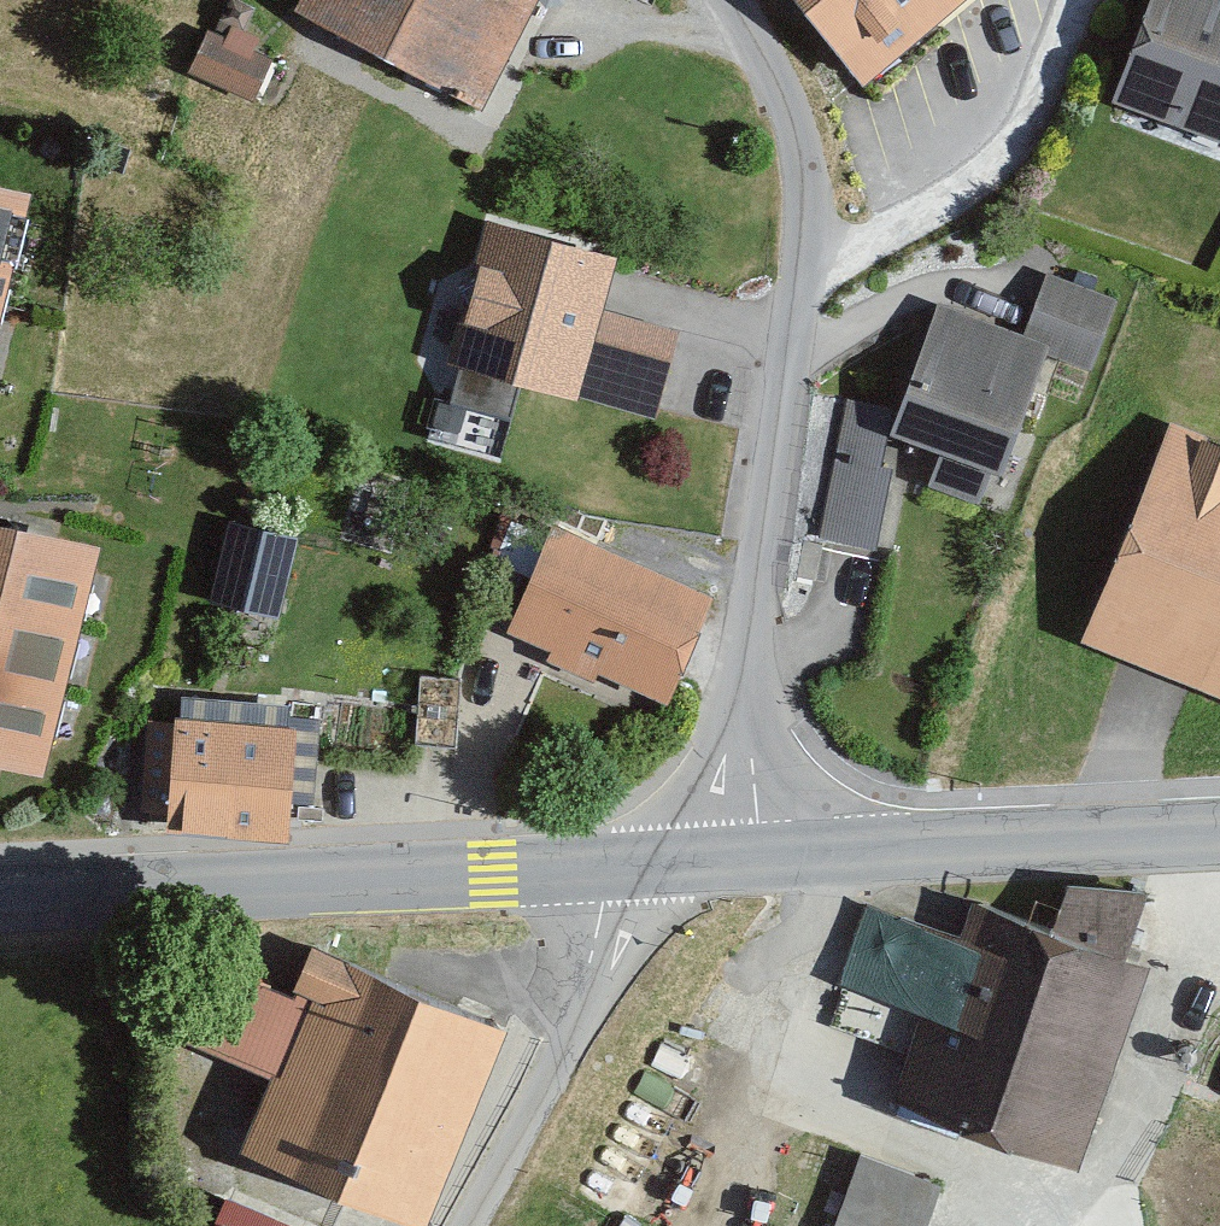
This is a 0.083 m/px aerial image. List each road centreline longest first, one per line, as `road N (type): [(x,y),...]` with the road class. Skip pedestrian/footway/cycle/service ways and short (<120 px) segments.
road 1 (unclassified): [(763,857),(752,724),(797,300),(794,148),(720,0)]
road 2 (tertiary): [(610,865),(0,889)]
road 3 (tertiary): [(1219,830),(763,857)]
road 4 (residential): [(610,865),(572,1032),(459,1225)]
road 5 (tertiary): [(763,857),(610,865)]

